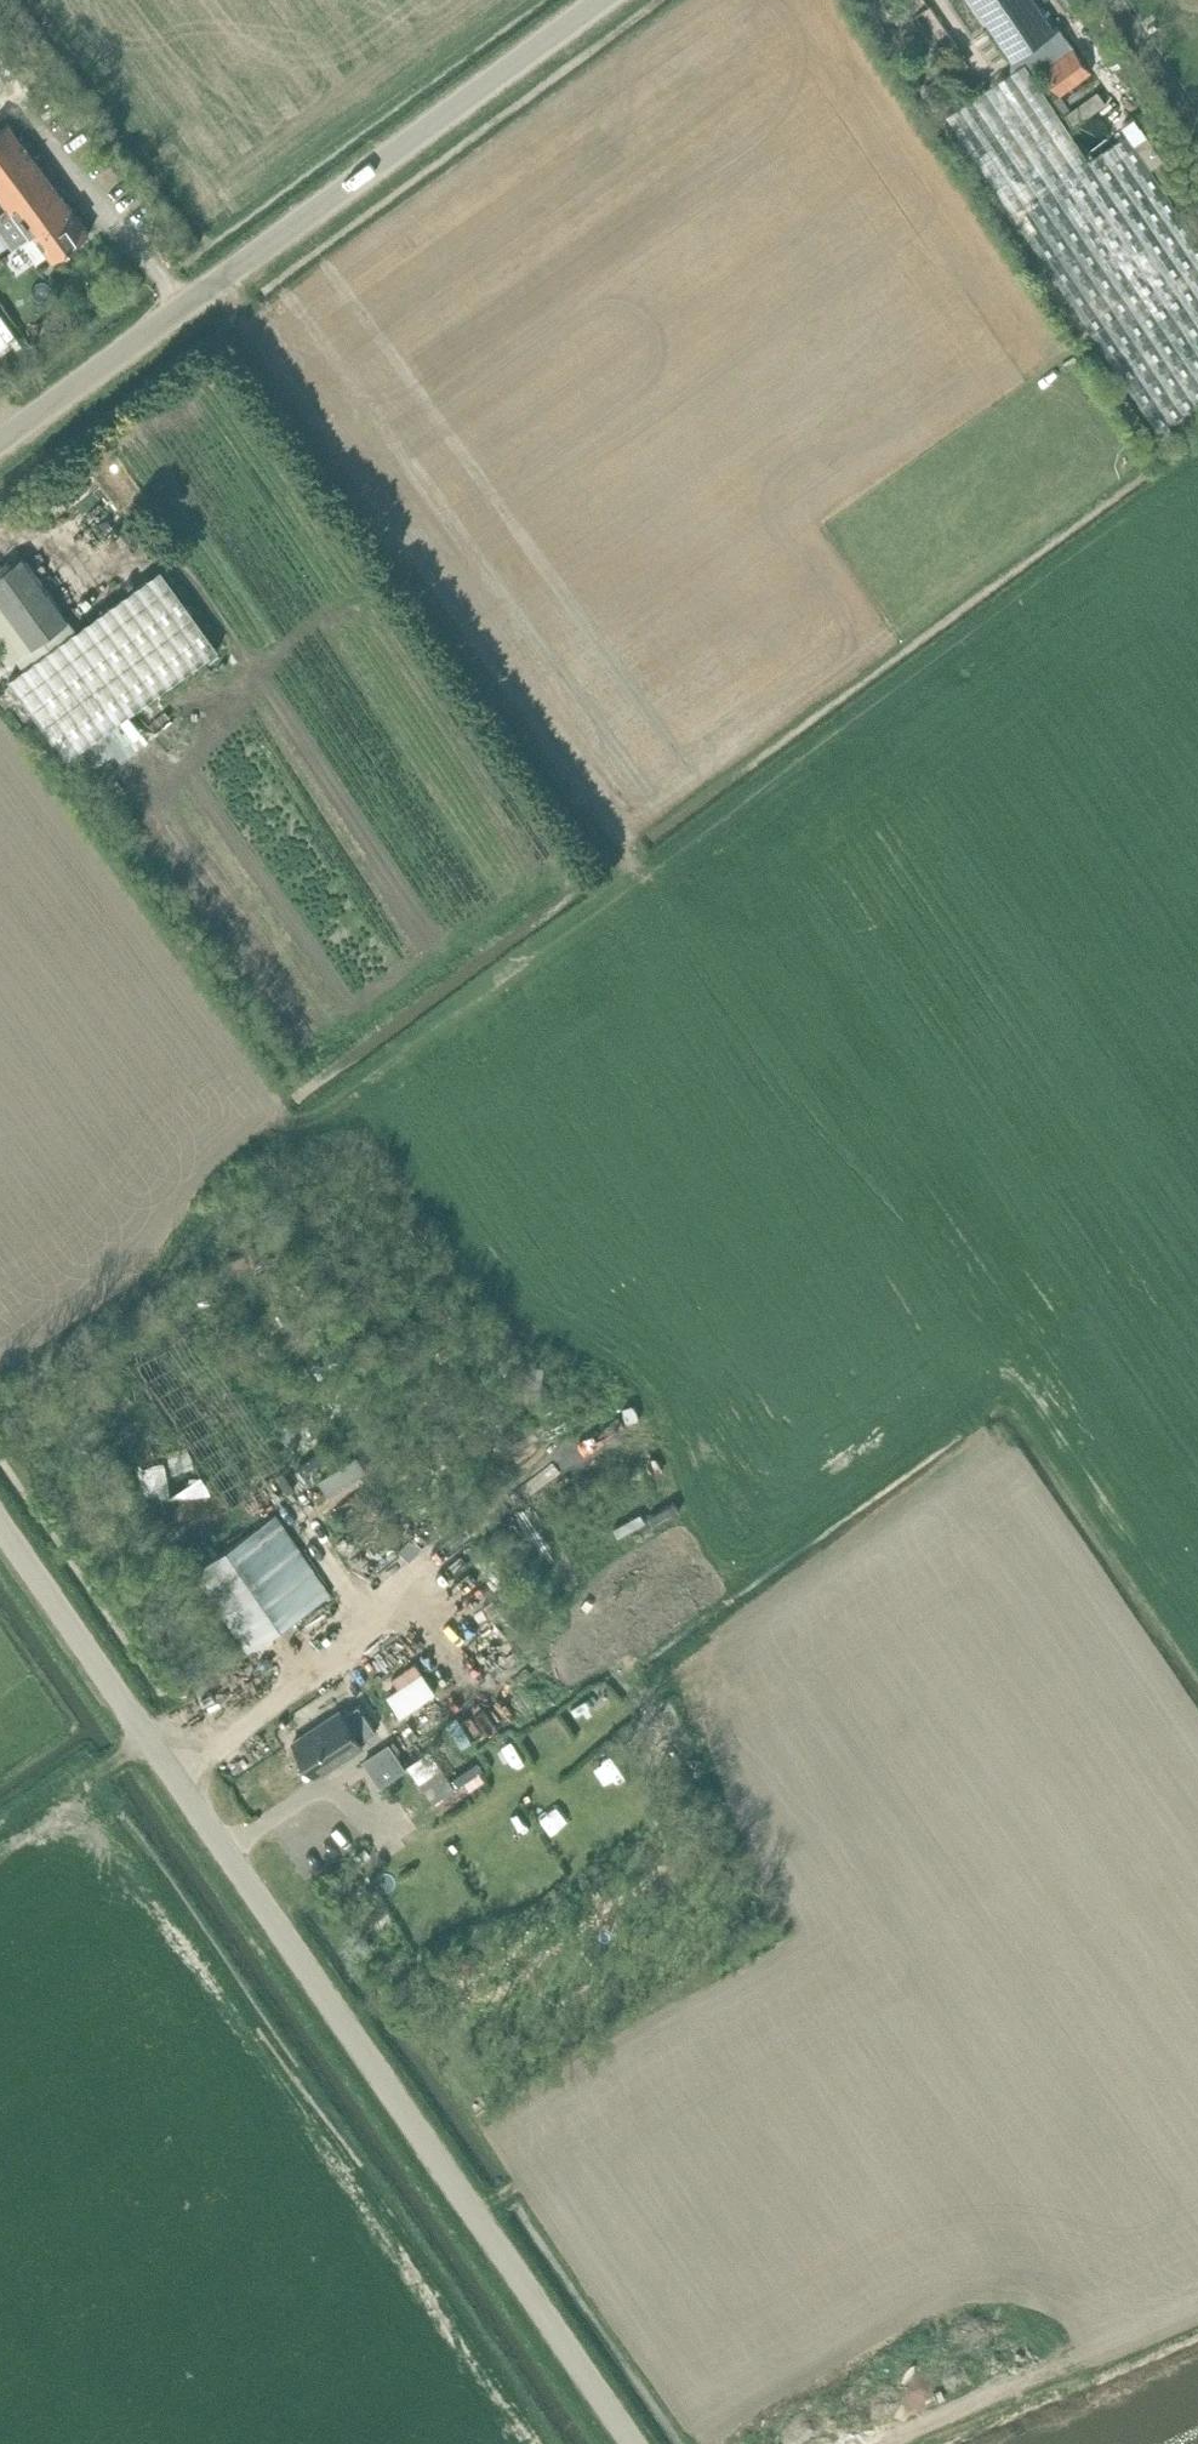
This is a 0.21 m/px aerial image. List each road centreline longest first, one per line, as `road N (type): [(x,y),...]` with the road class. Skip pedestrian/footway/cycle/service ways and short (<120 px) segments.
road 1 (unclassified): [(632,2443),(0,1525)]
road 2 (unclassified): [(0,438),(595,0)]

